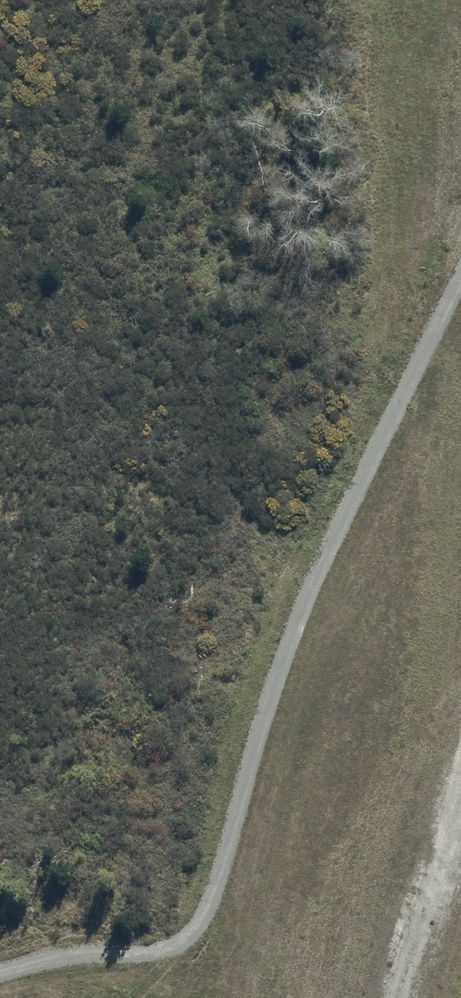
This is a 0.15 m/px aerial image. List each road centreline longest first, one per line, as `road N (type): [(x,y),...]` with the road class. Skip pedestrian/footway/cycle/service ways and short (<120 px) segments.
road 1 (track): [(460,274),(294,627),(205,914),(159,952),(61,957),(0,973)]
road 2 (track): [(460,743),(399,997)]

